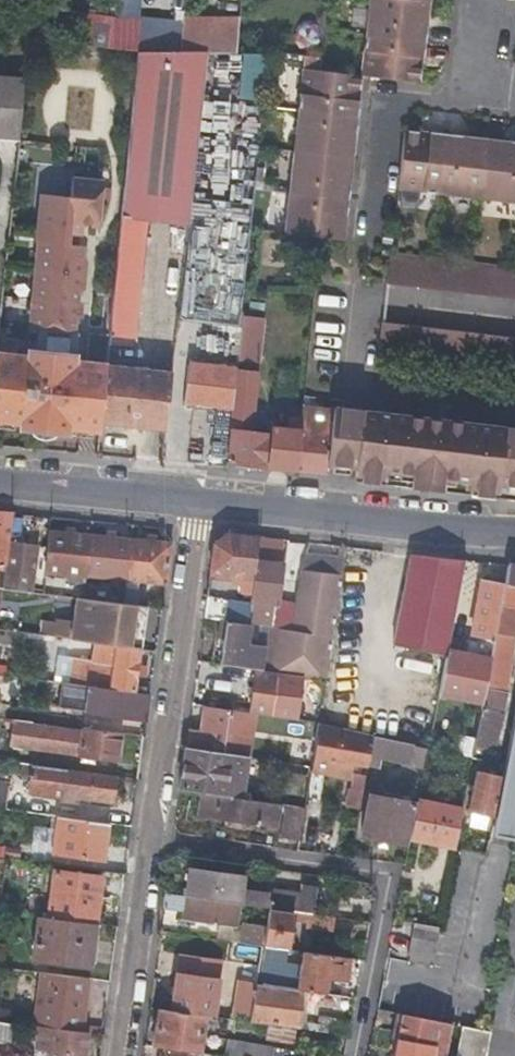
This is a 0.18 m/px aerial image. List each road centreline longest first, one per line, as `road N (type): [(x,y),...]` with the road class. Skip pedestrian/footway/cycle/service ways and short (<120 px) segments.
road 1 (residential): [(350,1055),(385,873),(148,840)]
road 2 (residential): [(148,840),(206,501)]
road 3 (secondary): [(206,501),(514,534)]
road 4 (residential): [(121,1055),(148,840)]
road 5 (secondary): [(0,478),(206,501)]

